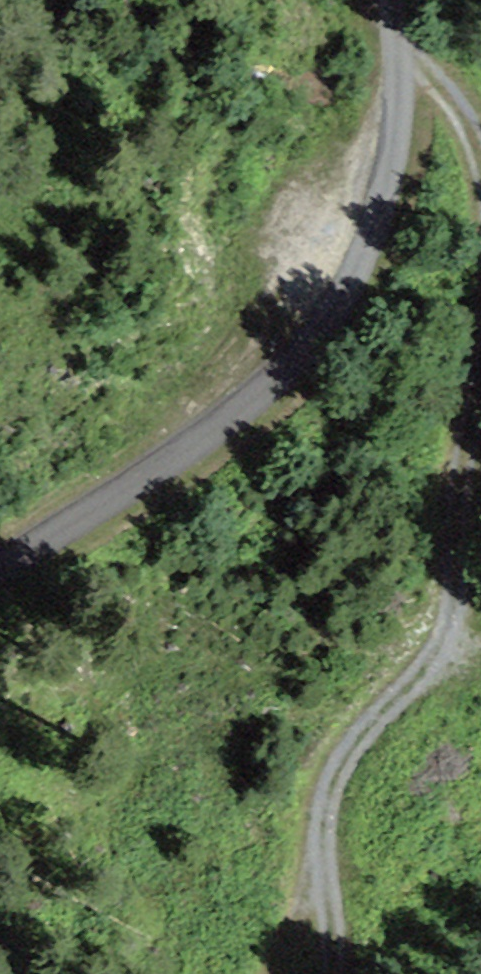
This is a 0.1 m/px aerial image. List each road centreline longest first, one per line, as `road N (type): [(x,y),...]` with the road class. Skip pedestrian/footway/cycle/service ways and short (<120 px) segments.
road 1 (unclassified): [(398,0),(405,52),(386,211),(332,335),(219,433),(0,575)]
road 2 (track): [(480,526),(359,973)]

